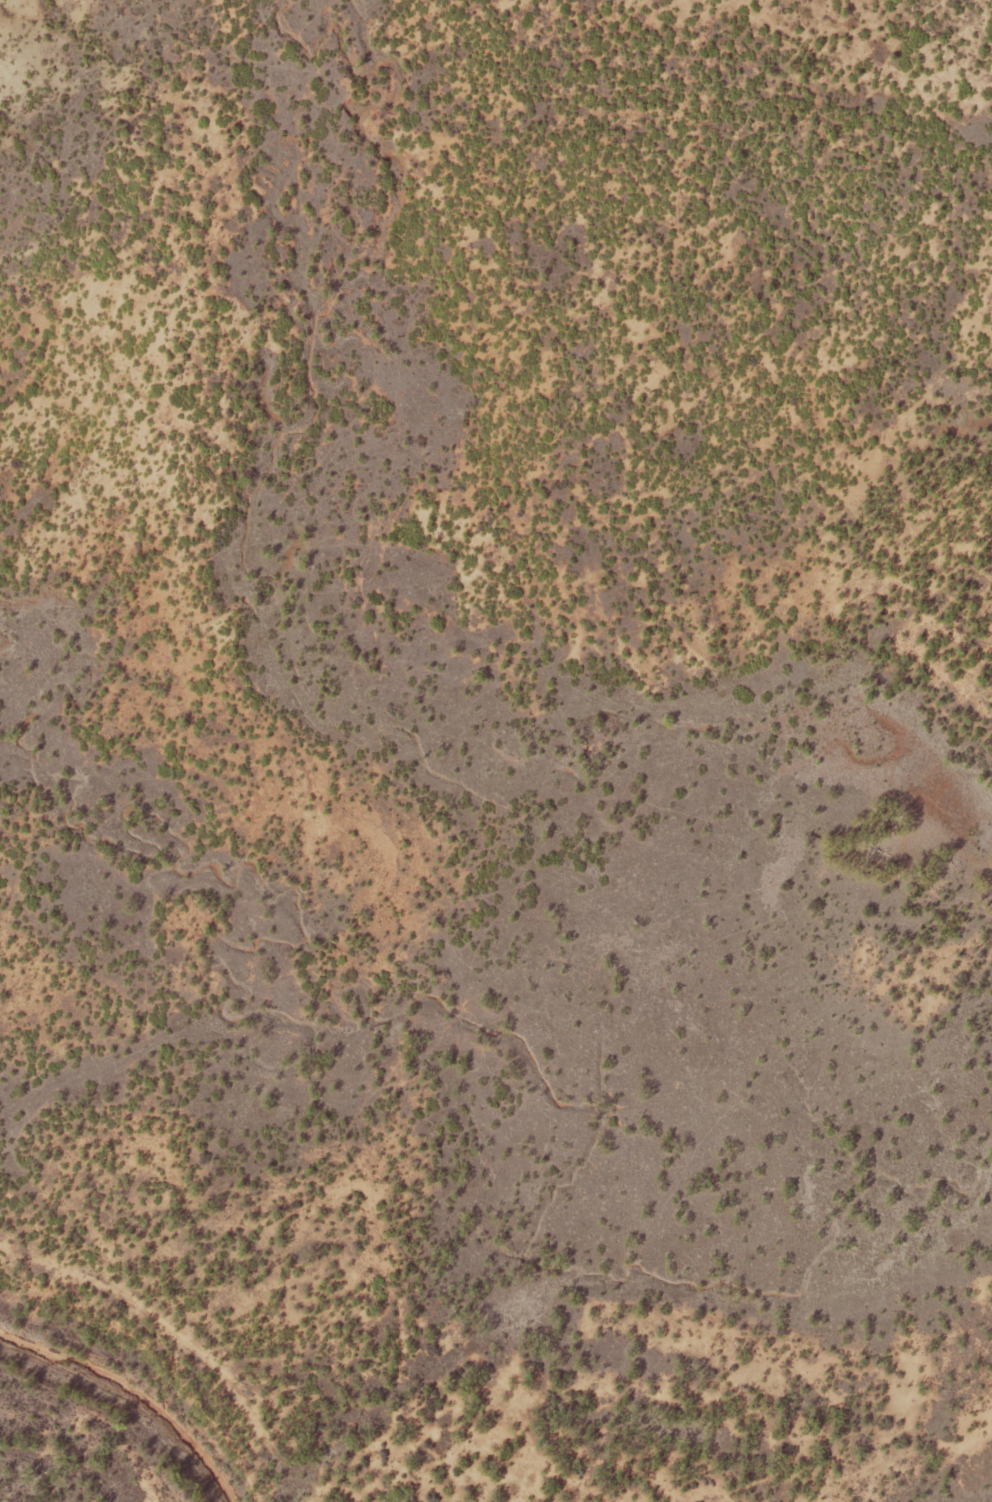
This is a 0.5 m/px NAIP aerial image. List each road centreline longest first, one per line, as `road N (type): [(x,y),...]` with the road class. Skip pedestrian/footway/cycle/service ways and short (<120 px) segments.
road 1 (track): [(310,1501),(277,1440),(181,1334),(0,1208)]

